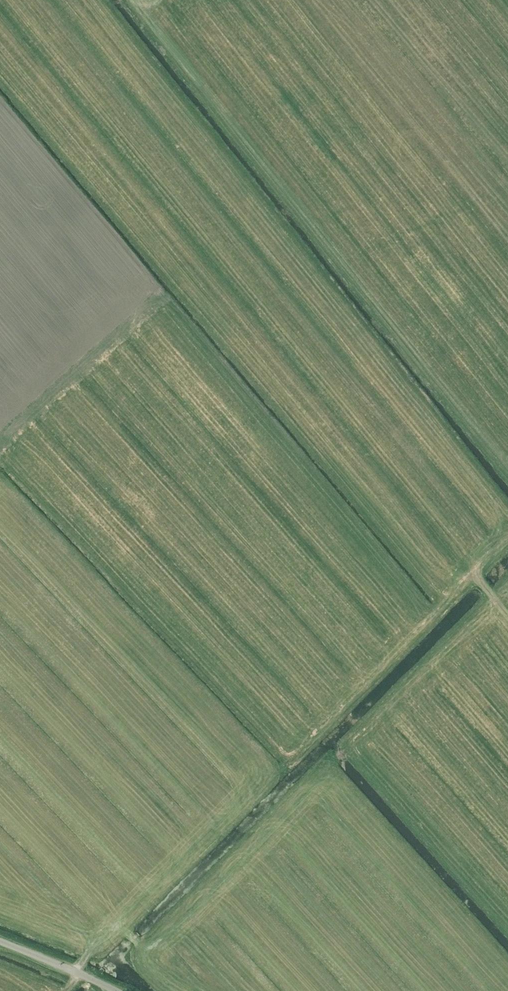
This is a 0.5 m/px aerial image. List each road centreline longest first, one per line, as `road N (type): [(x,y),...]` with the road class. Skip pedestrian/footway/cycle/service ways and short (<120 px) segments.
road 1 (unclassified): [(113,990),(0,941)]

